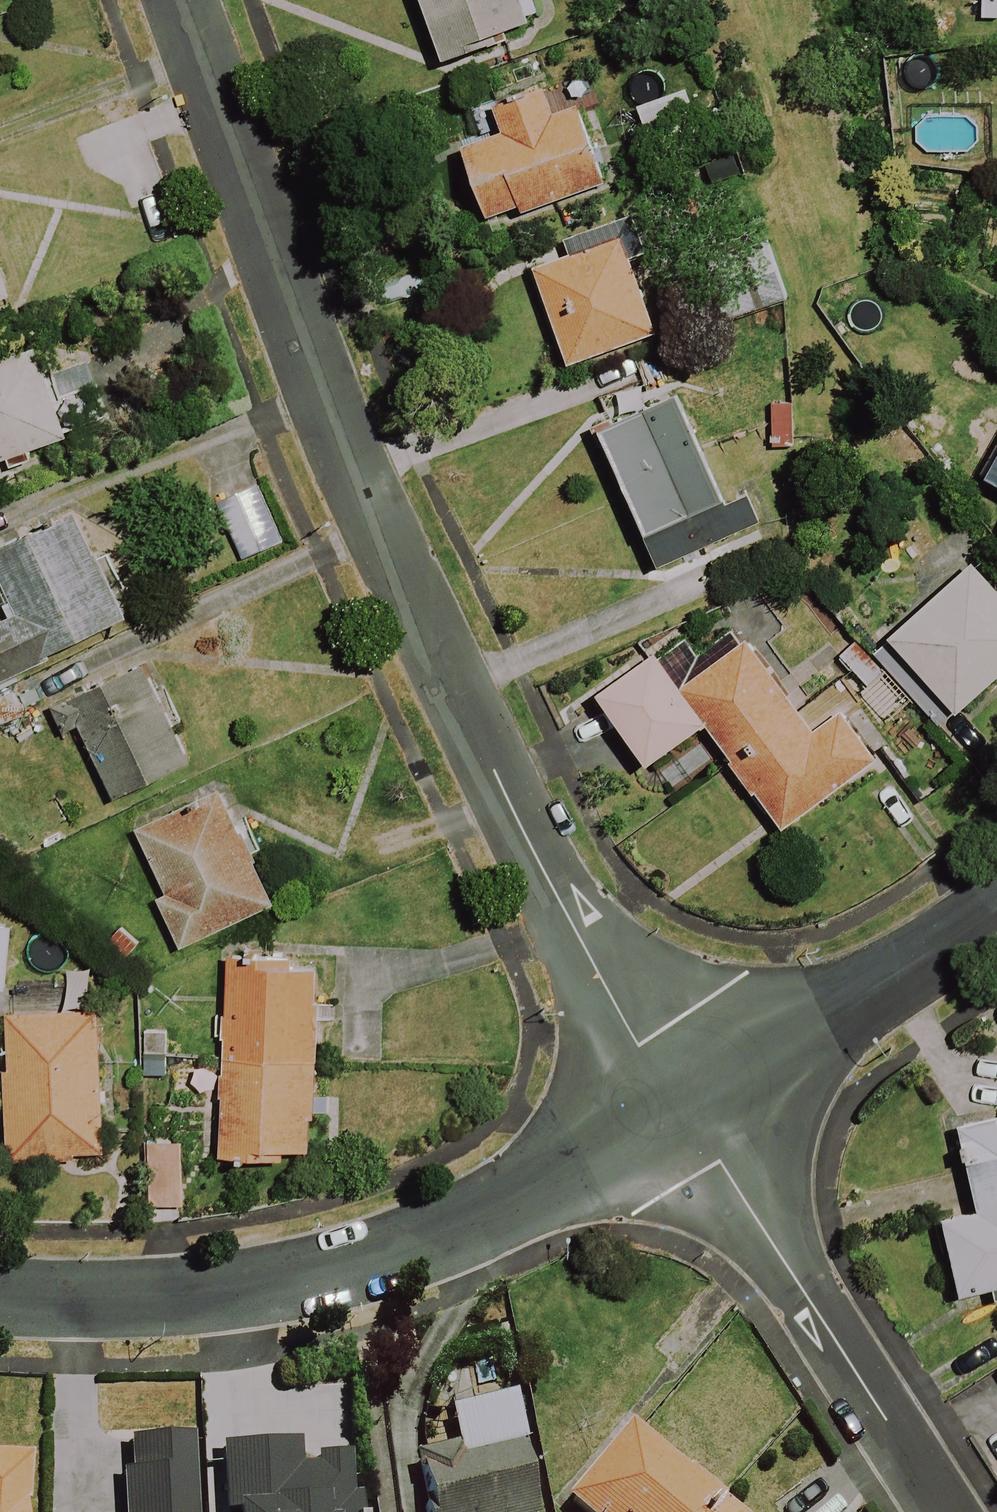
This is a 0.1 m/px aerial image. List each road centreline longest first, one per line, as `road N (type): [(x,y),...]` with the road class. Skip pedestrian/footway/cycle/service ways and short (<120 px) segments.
road 1 (residential): [(680,1099),(636,1043),(575,928),(293,343),(175,0)]
road 2 (residential): [(680,1099),(467,1223),(342,1268),(142,1288),(0,1284)]
road 3 (residential): [(940,1511),(680,1099)]
road 4 (residential): [(996,911),(680,1099)]

